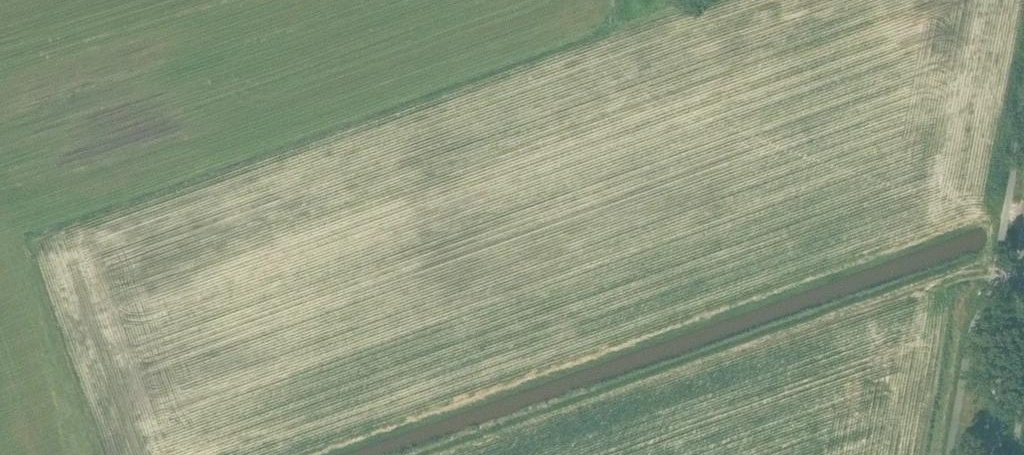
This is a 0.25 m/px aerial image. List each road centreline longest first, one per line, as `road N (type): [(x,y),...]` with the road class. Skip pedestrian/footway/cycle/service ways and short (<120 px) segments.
road 1 (tertiary): [(991,454),(1023,266)]

